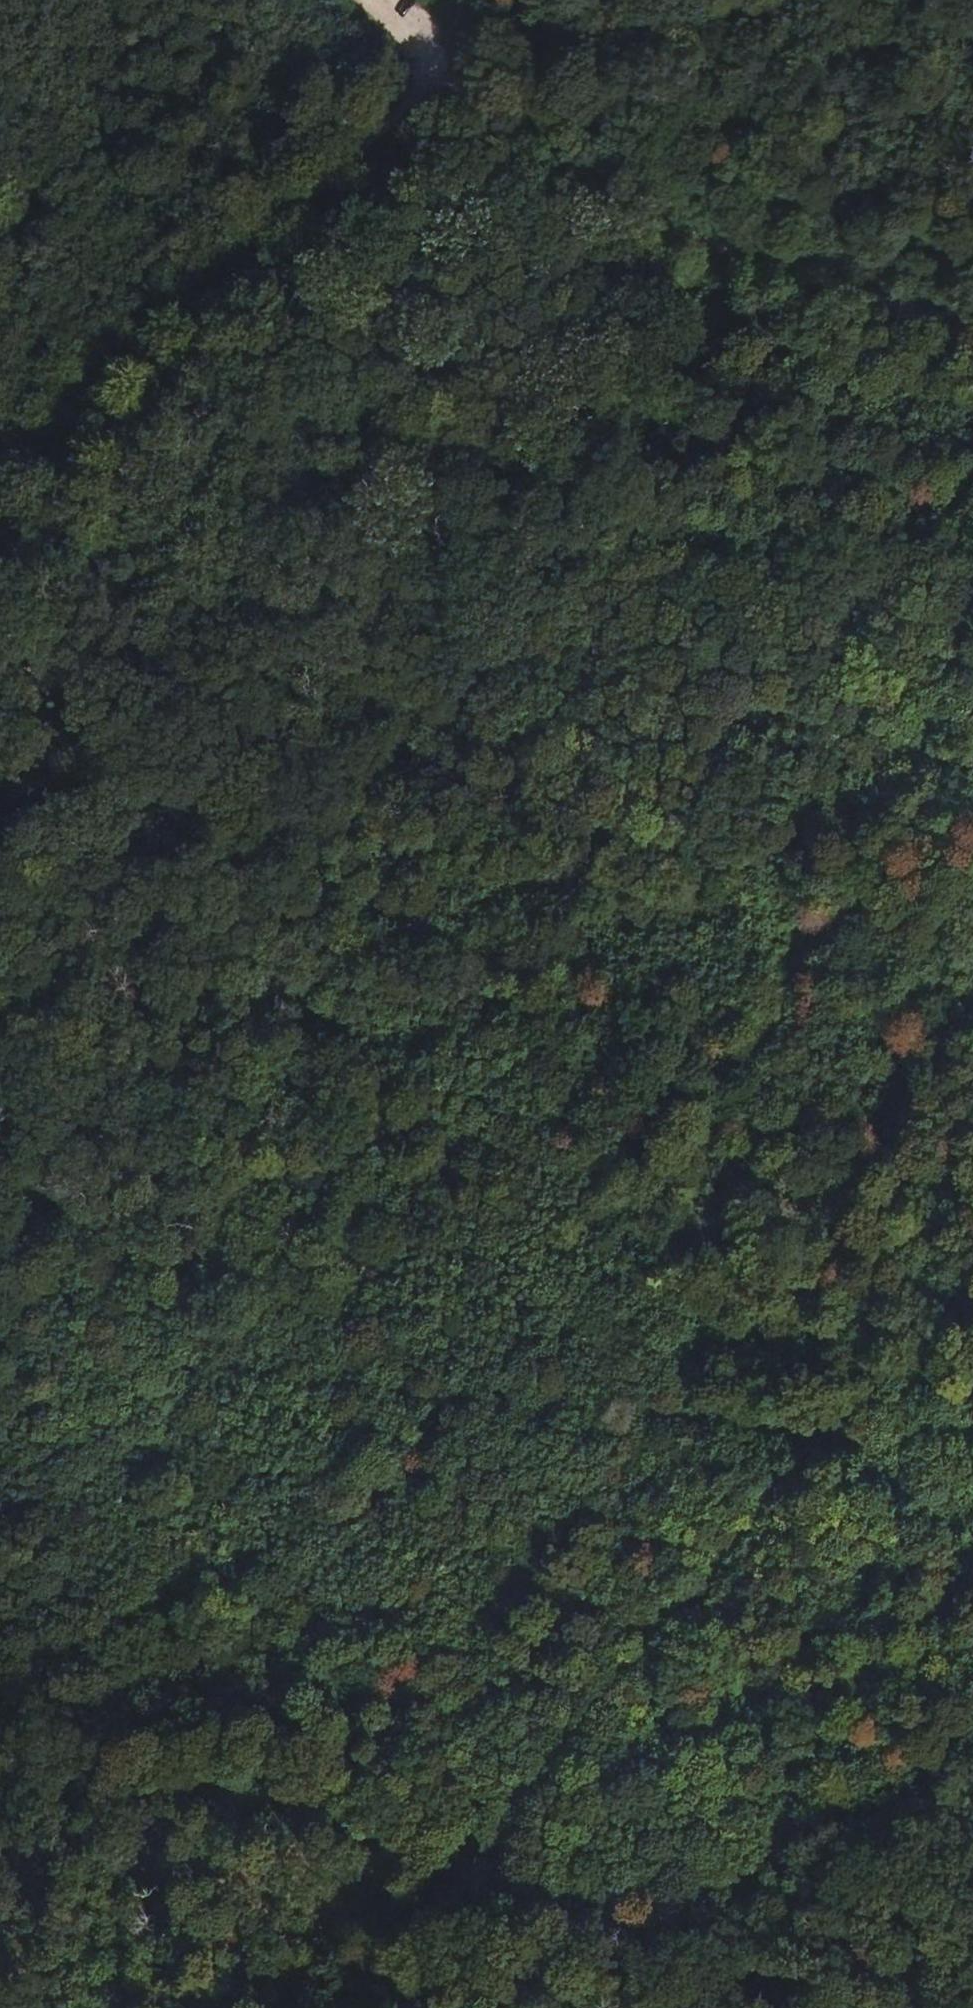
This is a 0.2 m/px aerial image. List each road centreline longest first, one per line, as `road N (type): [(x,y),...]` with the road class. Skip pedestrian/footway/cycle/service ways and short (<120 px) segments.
road 1 (track): [(0,1306),(972,1440)]
road 2 (track): [(0,846),(423,89)]
road 3 (track): [(0,465),(423,89),(441,56)]

